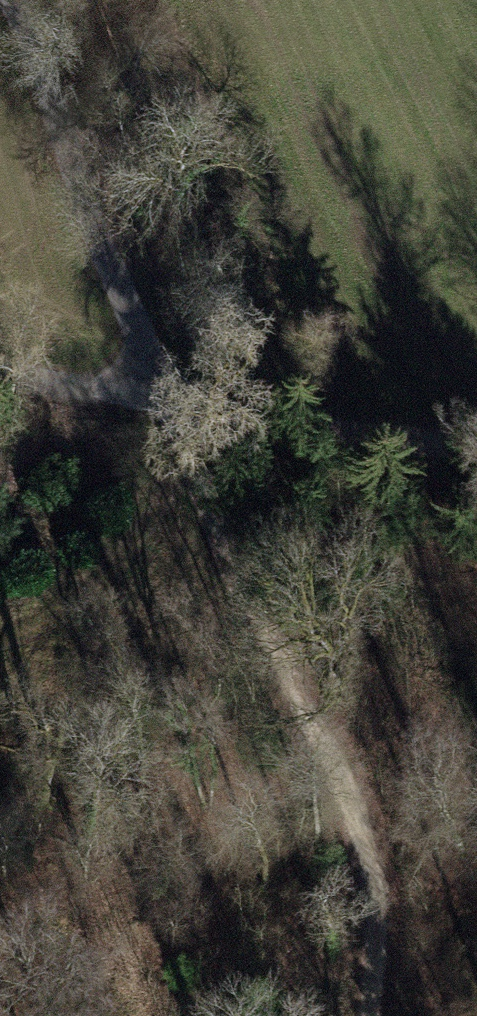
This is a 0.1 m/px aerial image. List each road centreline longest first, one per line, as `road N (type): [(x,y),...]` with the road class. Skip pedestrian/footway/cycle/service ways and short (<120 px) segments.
road 1 (track): [(0,369),(169,400),(297,644),(352,839),(370,1015)]
road 2 (track): [(16,0),(169,400),(476,454)]
road 3 (track): [(197,454),(132,536),(34,622),(0,632)]

